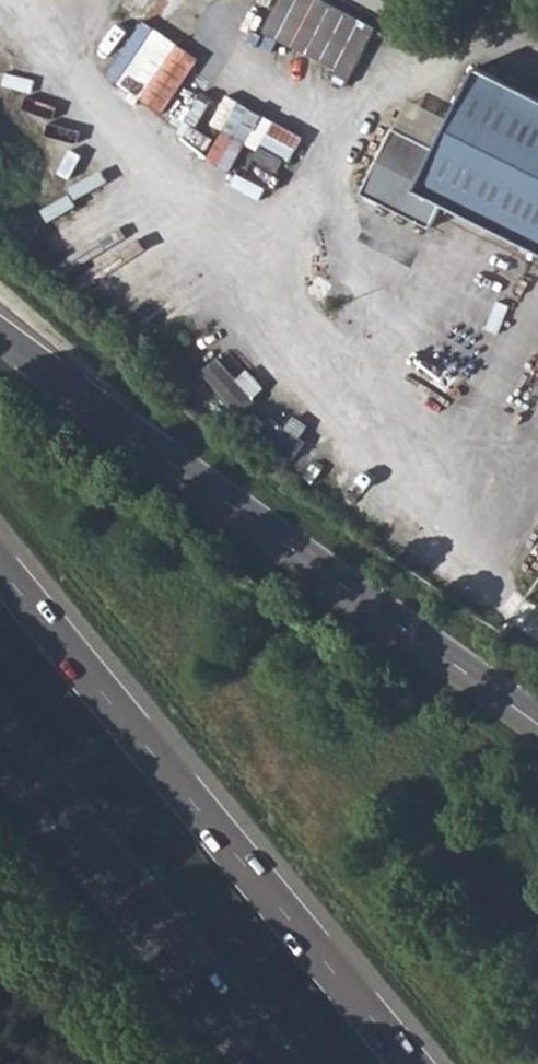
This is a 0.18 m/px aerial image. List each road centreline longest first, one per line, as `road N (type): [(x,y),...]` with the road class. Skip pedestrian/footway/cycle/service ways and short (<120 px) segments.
road 1 (trunk): [(537,723),(0,324)]
road 2 (trunk): [(416,1063),(0,562)]
road 3 (trunk): [(0,726),(281,1063)]

